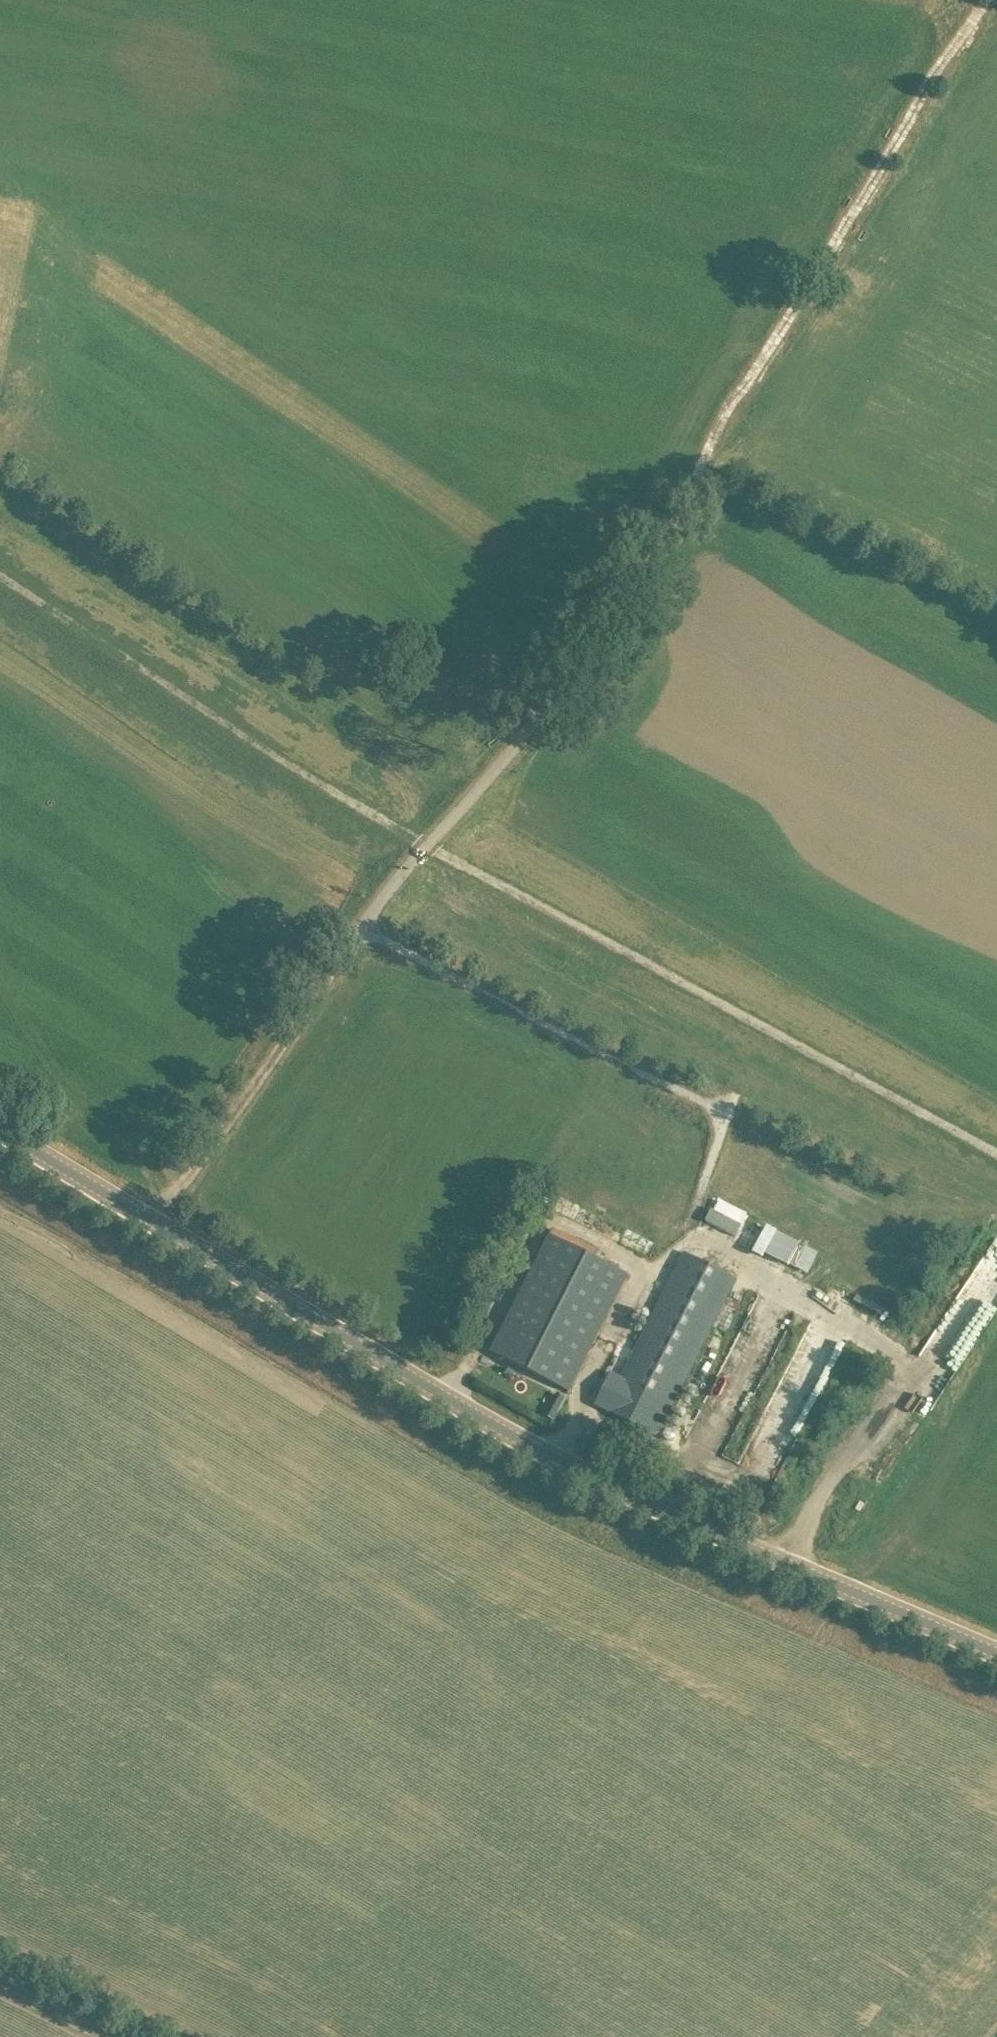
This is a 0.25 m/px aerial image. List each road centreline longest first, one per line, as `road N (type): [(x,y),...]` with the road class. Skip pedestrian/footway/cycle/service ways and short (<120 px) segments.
road 1 (track): [(985,0),(726,412),(695,487),(532,727),(361,929),(152,1222)]
road 2 (track): [(996,1151),(290,765),(0,575)]
road 3 (tertiary): [(996,1654),(497,1427),(0,1130)]
road 4 (track): [(0,1980),(119,2036)]

